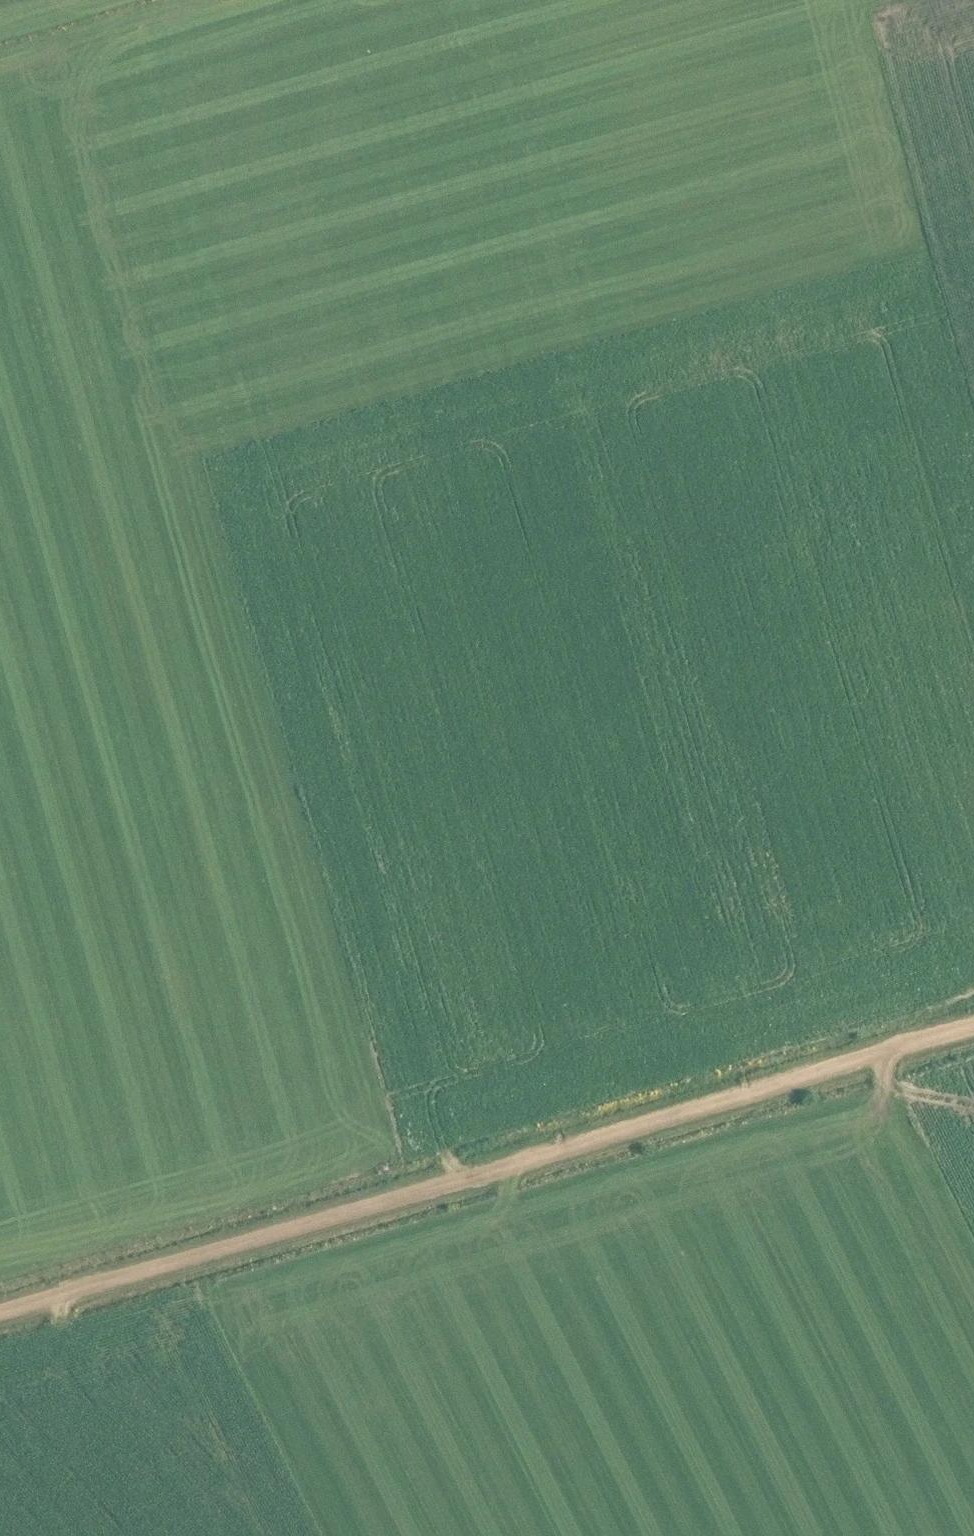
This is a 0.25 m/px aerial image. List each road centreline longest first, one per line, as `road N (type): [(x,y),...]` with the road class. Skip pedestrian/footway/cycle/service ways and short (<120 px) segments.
road 1 (track): [(0,1314),(973,1028)]

